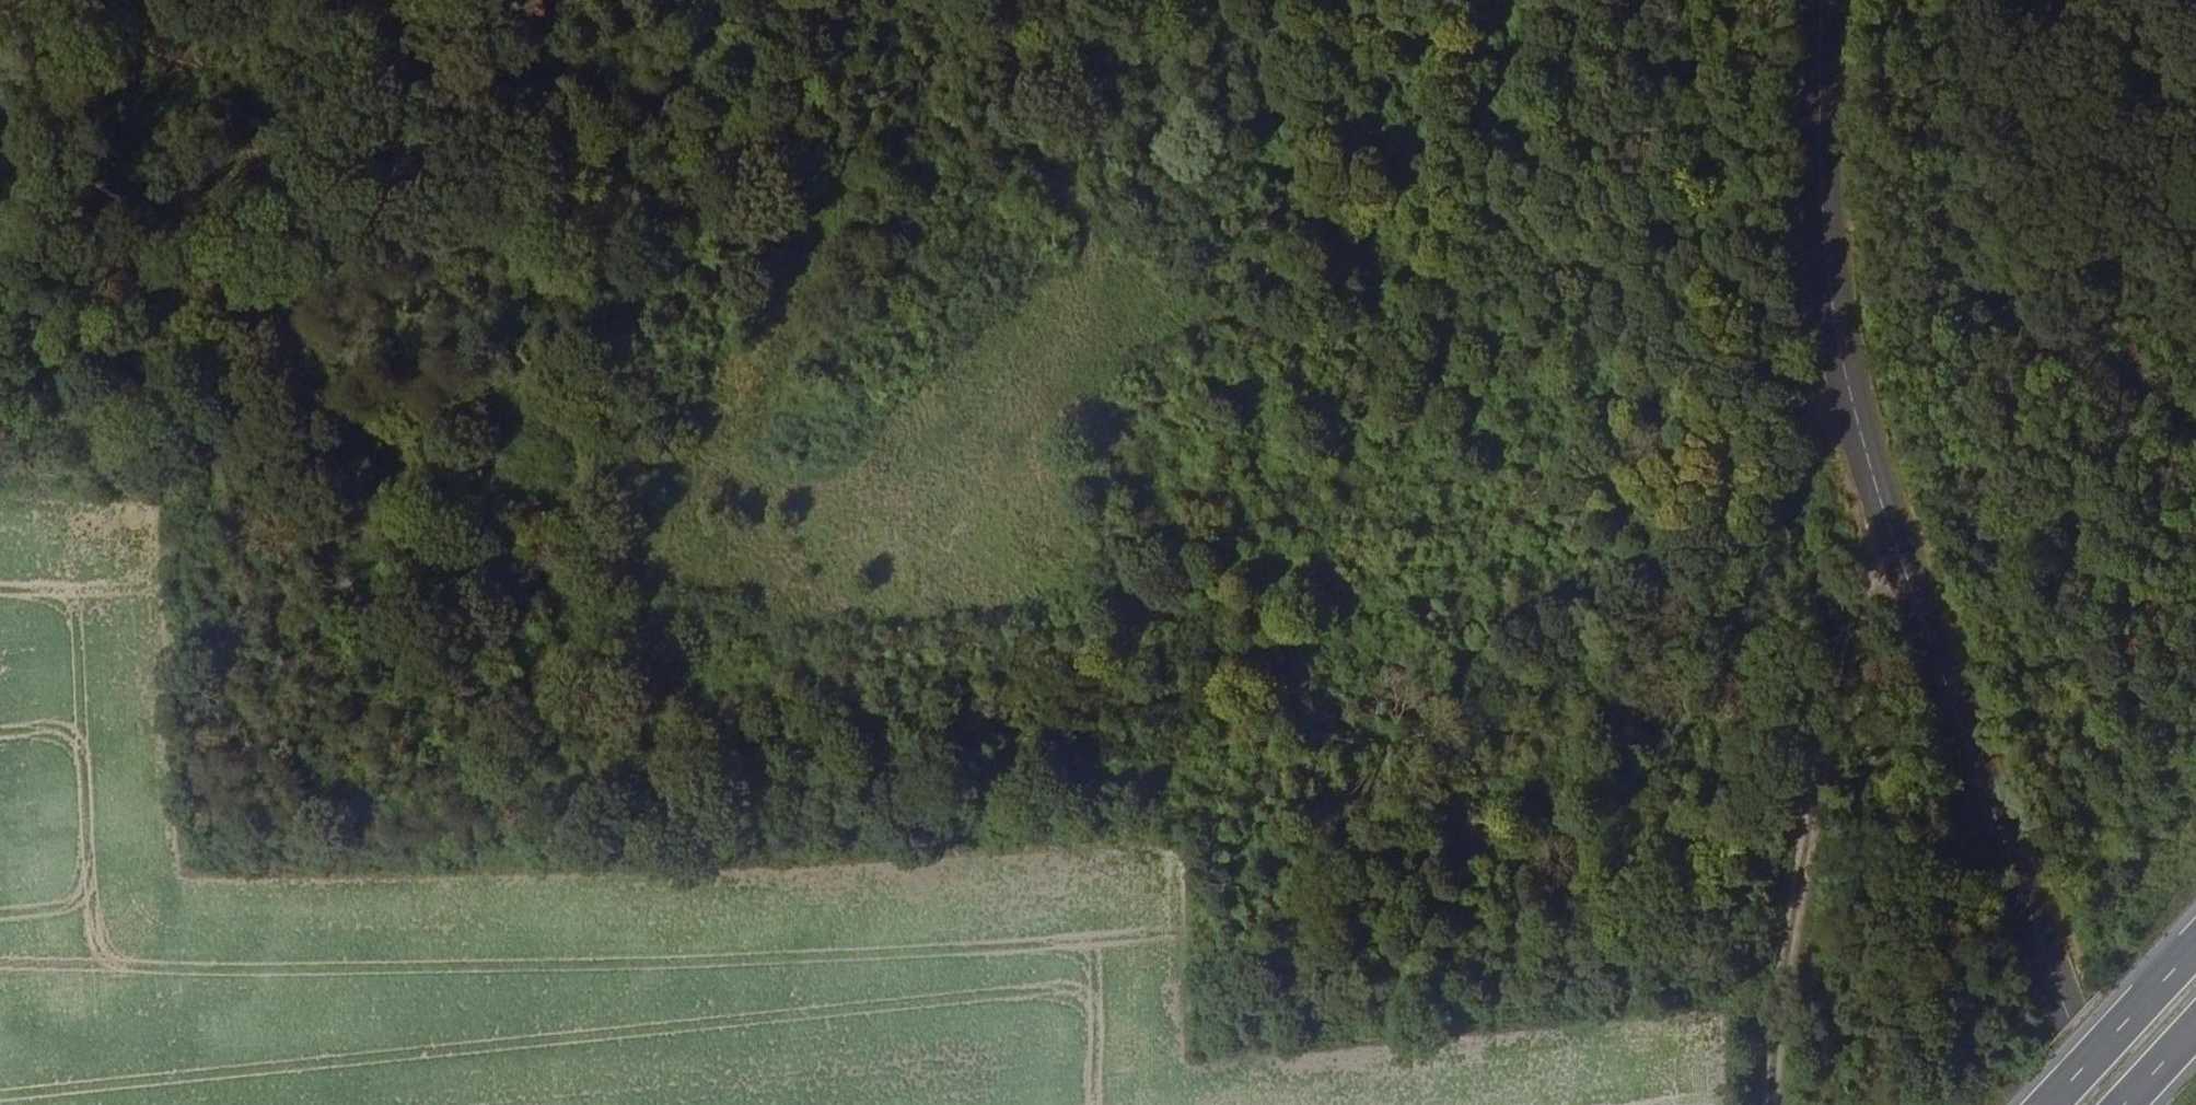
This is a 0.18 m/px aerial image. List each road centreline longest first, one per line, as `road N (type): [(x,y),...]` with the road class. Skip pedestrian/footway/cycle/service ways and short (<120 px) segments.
road 1 (tertiary): [(1819,0),(1812,83),(1838,342),(2030,906),(2107,1104)]
road 2 (track): [(1892,501),(1790,802),(1772,986),(1775,1104)]
road 3 (trunk): [(2195,948),(2050,1104)]

